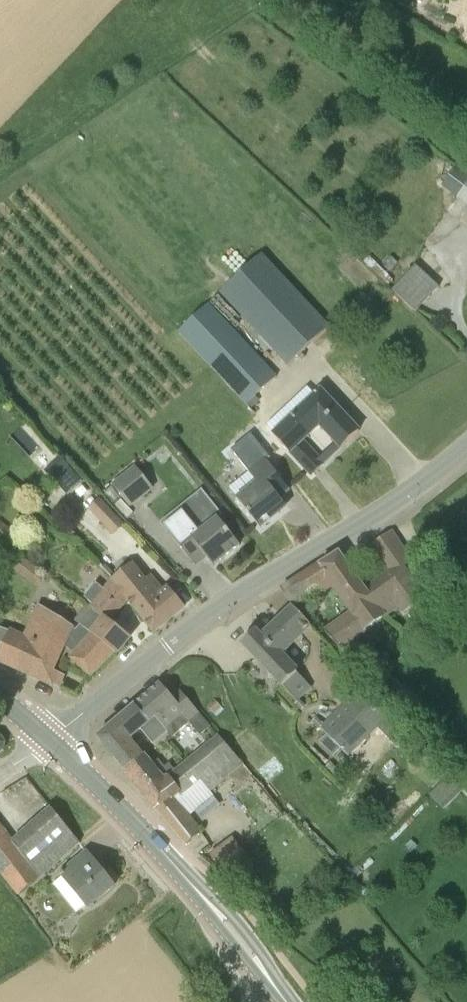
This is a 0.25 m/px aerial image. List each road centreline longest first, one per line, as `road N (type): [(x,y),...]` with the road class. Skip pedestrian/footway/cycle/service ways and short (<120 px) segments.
road 1 (unclassified): [(51,739),(240,593),(388,506),(466,445)]
road 2 (secondary): [(288,1001),(218,911),(51,739)]

